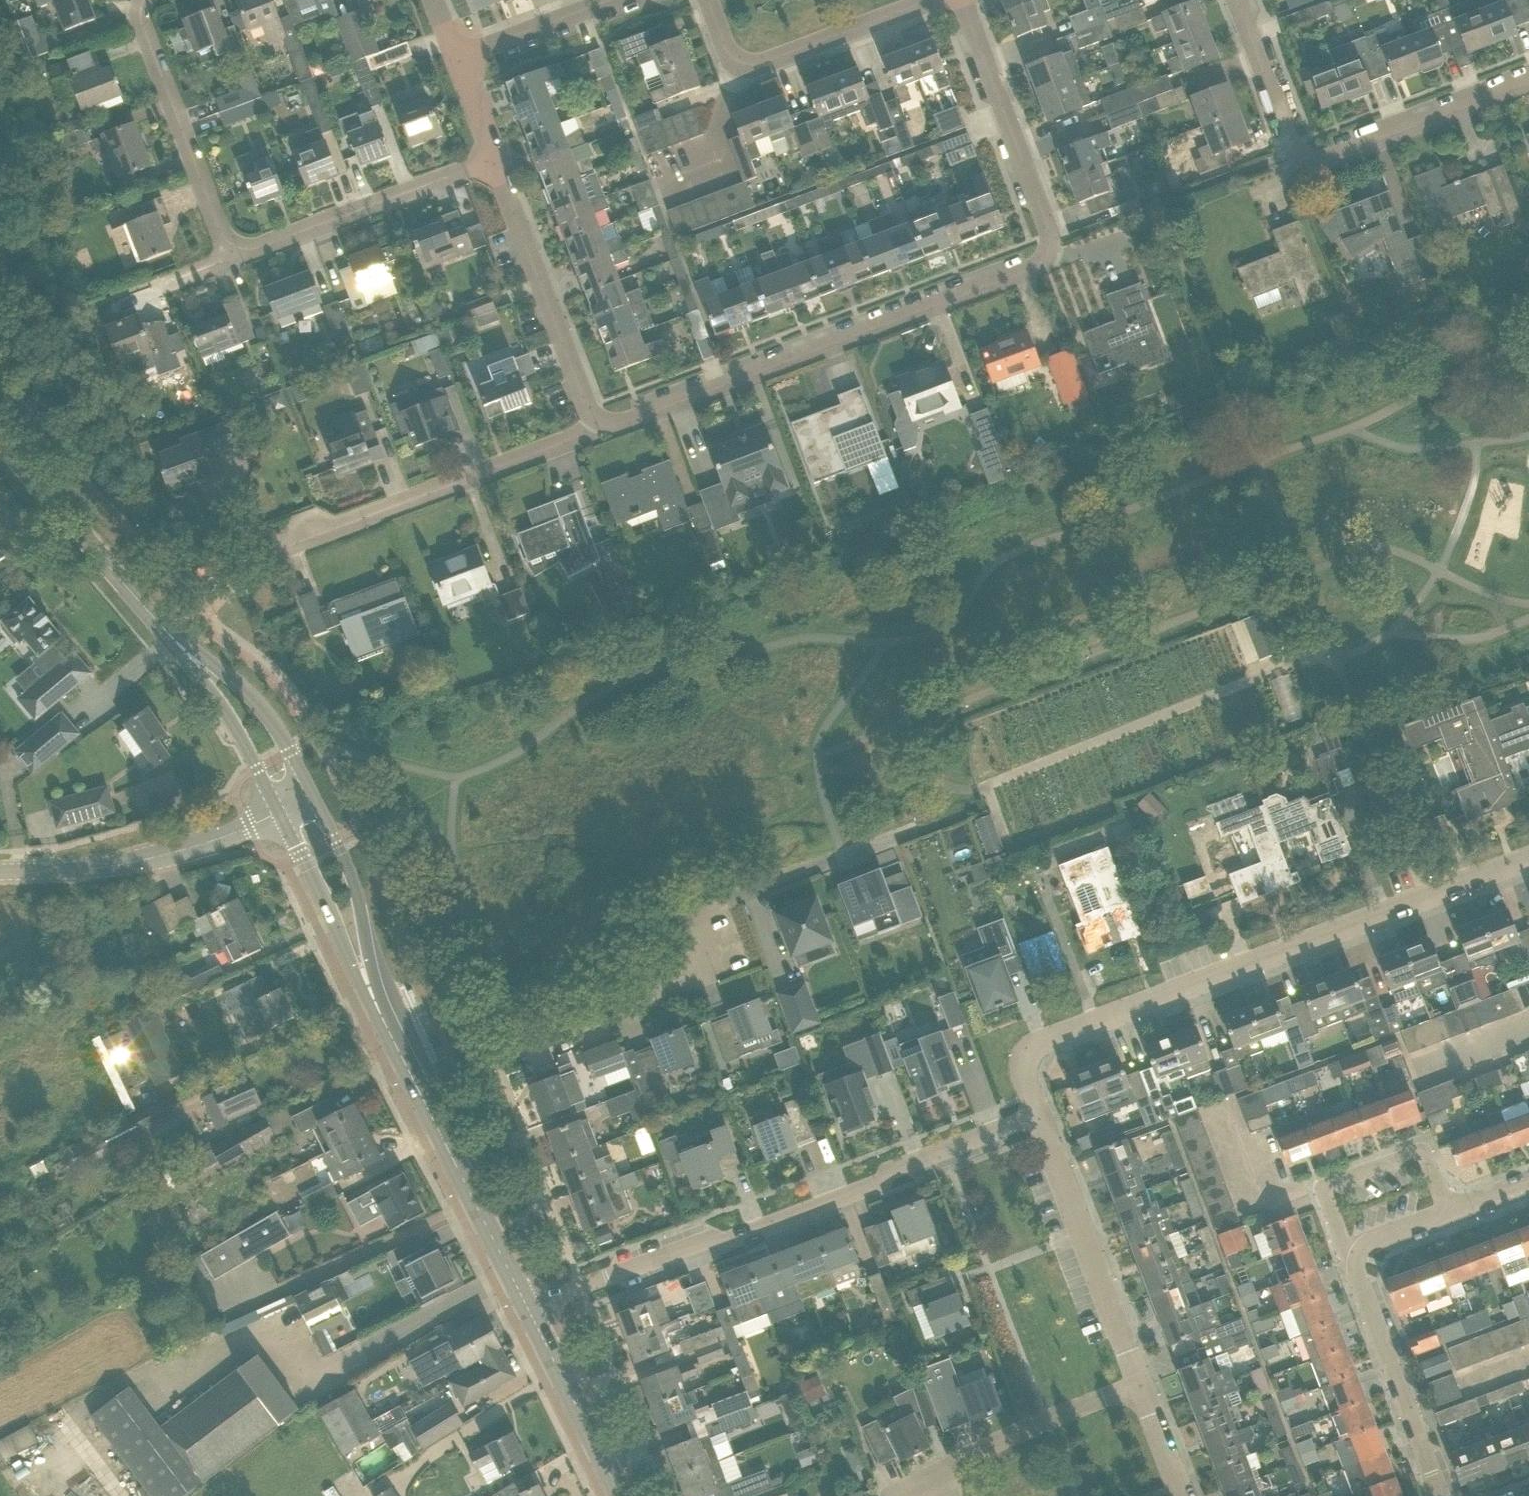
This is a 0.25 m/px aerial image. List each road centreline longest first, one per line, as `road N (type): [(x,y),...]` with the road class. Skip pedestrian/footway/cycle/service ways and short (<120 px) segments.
road 1 (residential): [(595,419),(616,427),(1036,265),(1049,230),(963,0)]
road 2 (residential): [(1039,1115),(1022,1078),(1041,1044),(1528,861)]
road 3 (residential): [(416,1085),(674,988),(720,904),(920,827)]
road 4 (residential): [(528,1308),(580,1282),(709,1237),(724,1242),(878,1185),(889,1170),(1039,1115)]
road 5 (residential): [(495,155),(232,252),(139,14),(142,0)]
road 6 (residential): [(1237,0),(1289,138),(1312,158),(1528,82)]
road 7 (residential): [(289,545),(583,435),(595,419)]
road 8 (residential): [(1139,1385),(1039,1115)]
road 9 (residential): [(0,872),(128,862),(278,815)]
road 10 (residential): [(595,419),(495,155)]
road 11 (residential): [(708,0),(727,50),(740,63),(757,64),(939,0)]
road 12 (residential): [(1356,1274),(1324,1190),(1421,1153),(1447,1214)]
road 13 (tertiary): [(165,634),(0,435)]
road 14 (tertiary): [(528,1308),(416,1085)]
road 15 (residential): [(927,1495),(943,1466),(1139,1385)]
road 16 (residential): [(1443,1495),(1356,1274)]
road 17 (tertiary): [(314,796),(293,753),(243,691),(165,634)]
road 18 (tertiary): [(377,1007),(361,906),(314,796)]
road 19 (tertiary): [(278,815),(377,1007)]
road 20 (tertiary): [(165,634),(232,721),(278,815)]
road 21 (tertiary): [(619,1495),(528,1308)]
road 22 (residential): [(457,55),(607,0)]

